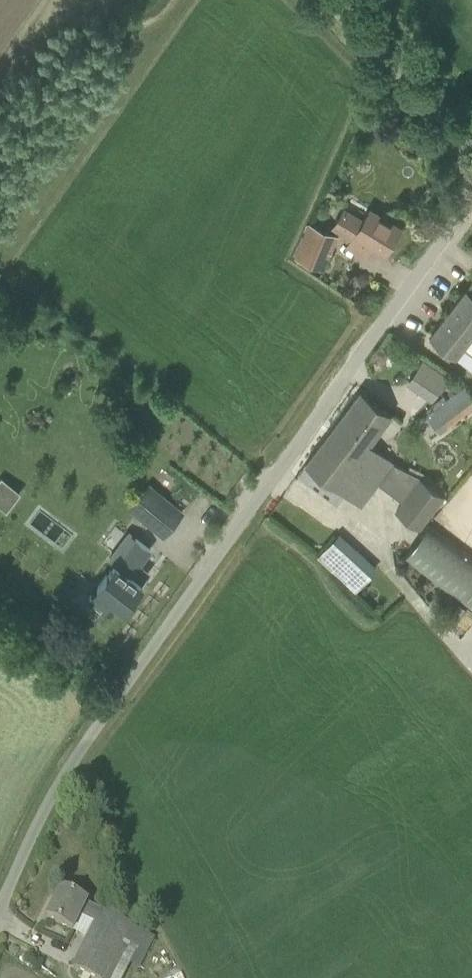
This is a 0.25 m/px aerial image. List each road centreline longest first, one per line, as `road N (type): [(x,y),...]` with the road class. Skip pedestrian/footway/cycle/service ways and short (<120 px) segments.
road 1 (unclassified): [(0,908),(47,804),(96,729),(471,197)]
road 2 (unclassified): [(471,151),(329,0)]

